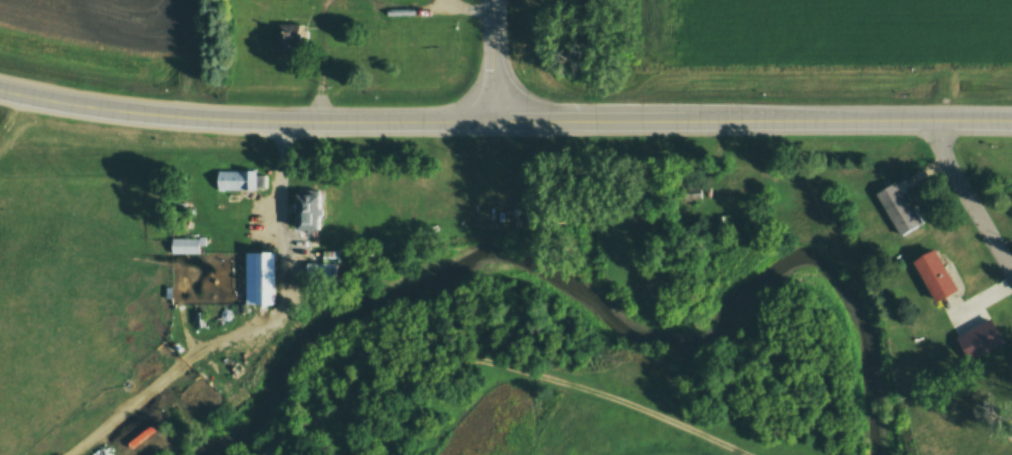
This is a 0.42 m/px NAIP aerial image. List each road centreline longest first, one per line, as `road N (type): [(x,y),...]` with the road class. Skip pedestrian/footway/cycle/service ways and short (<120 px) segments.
road 1 (primary): [(1011,120),(496,120)]
road 2 (primary): [(496,120),(228,120),(0,91)]
road 3 (residential): [(746,454),(546,376)]
road 4 (residential): [(1011,274),(929,119)]
road 5 (secondary): [(496,120),(496,0)]

